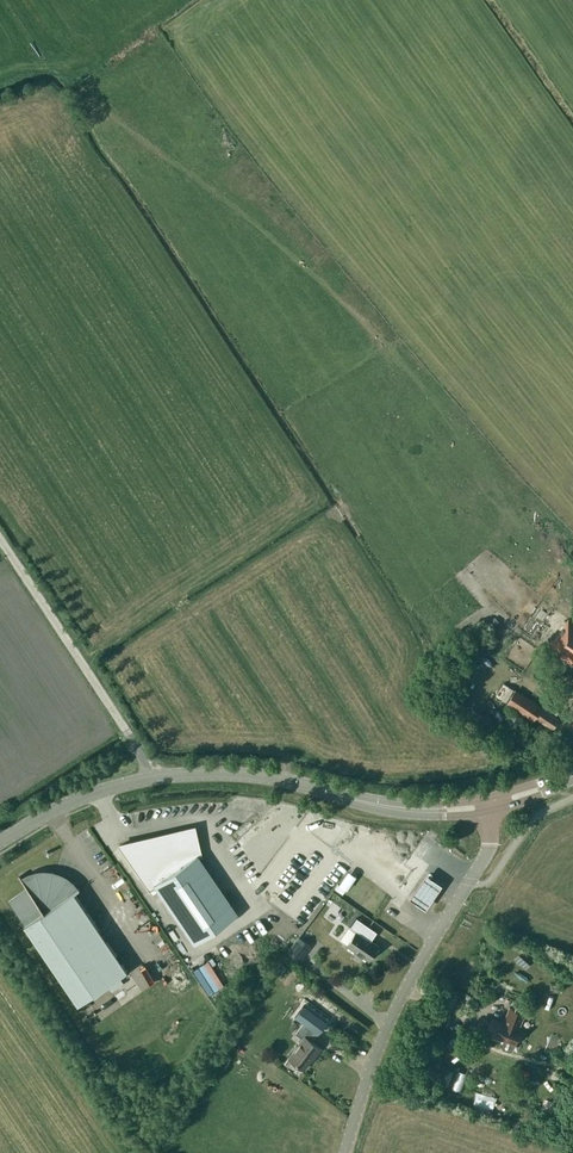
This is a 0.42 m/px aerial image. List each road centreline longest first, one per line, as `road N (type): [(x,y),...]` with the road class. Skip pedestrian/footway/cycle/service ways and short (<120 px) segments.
road 1 (secondary): [(0,841),(98,791),(191,773),(264,776),(380,805),(438,810)]
road 2 (unclassified): [(345,1152),(395,1006),(487,853),(486,812)]

